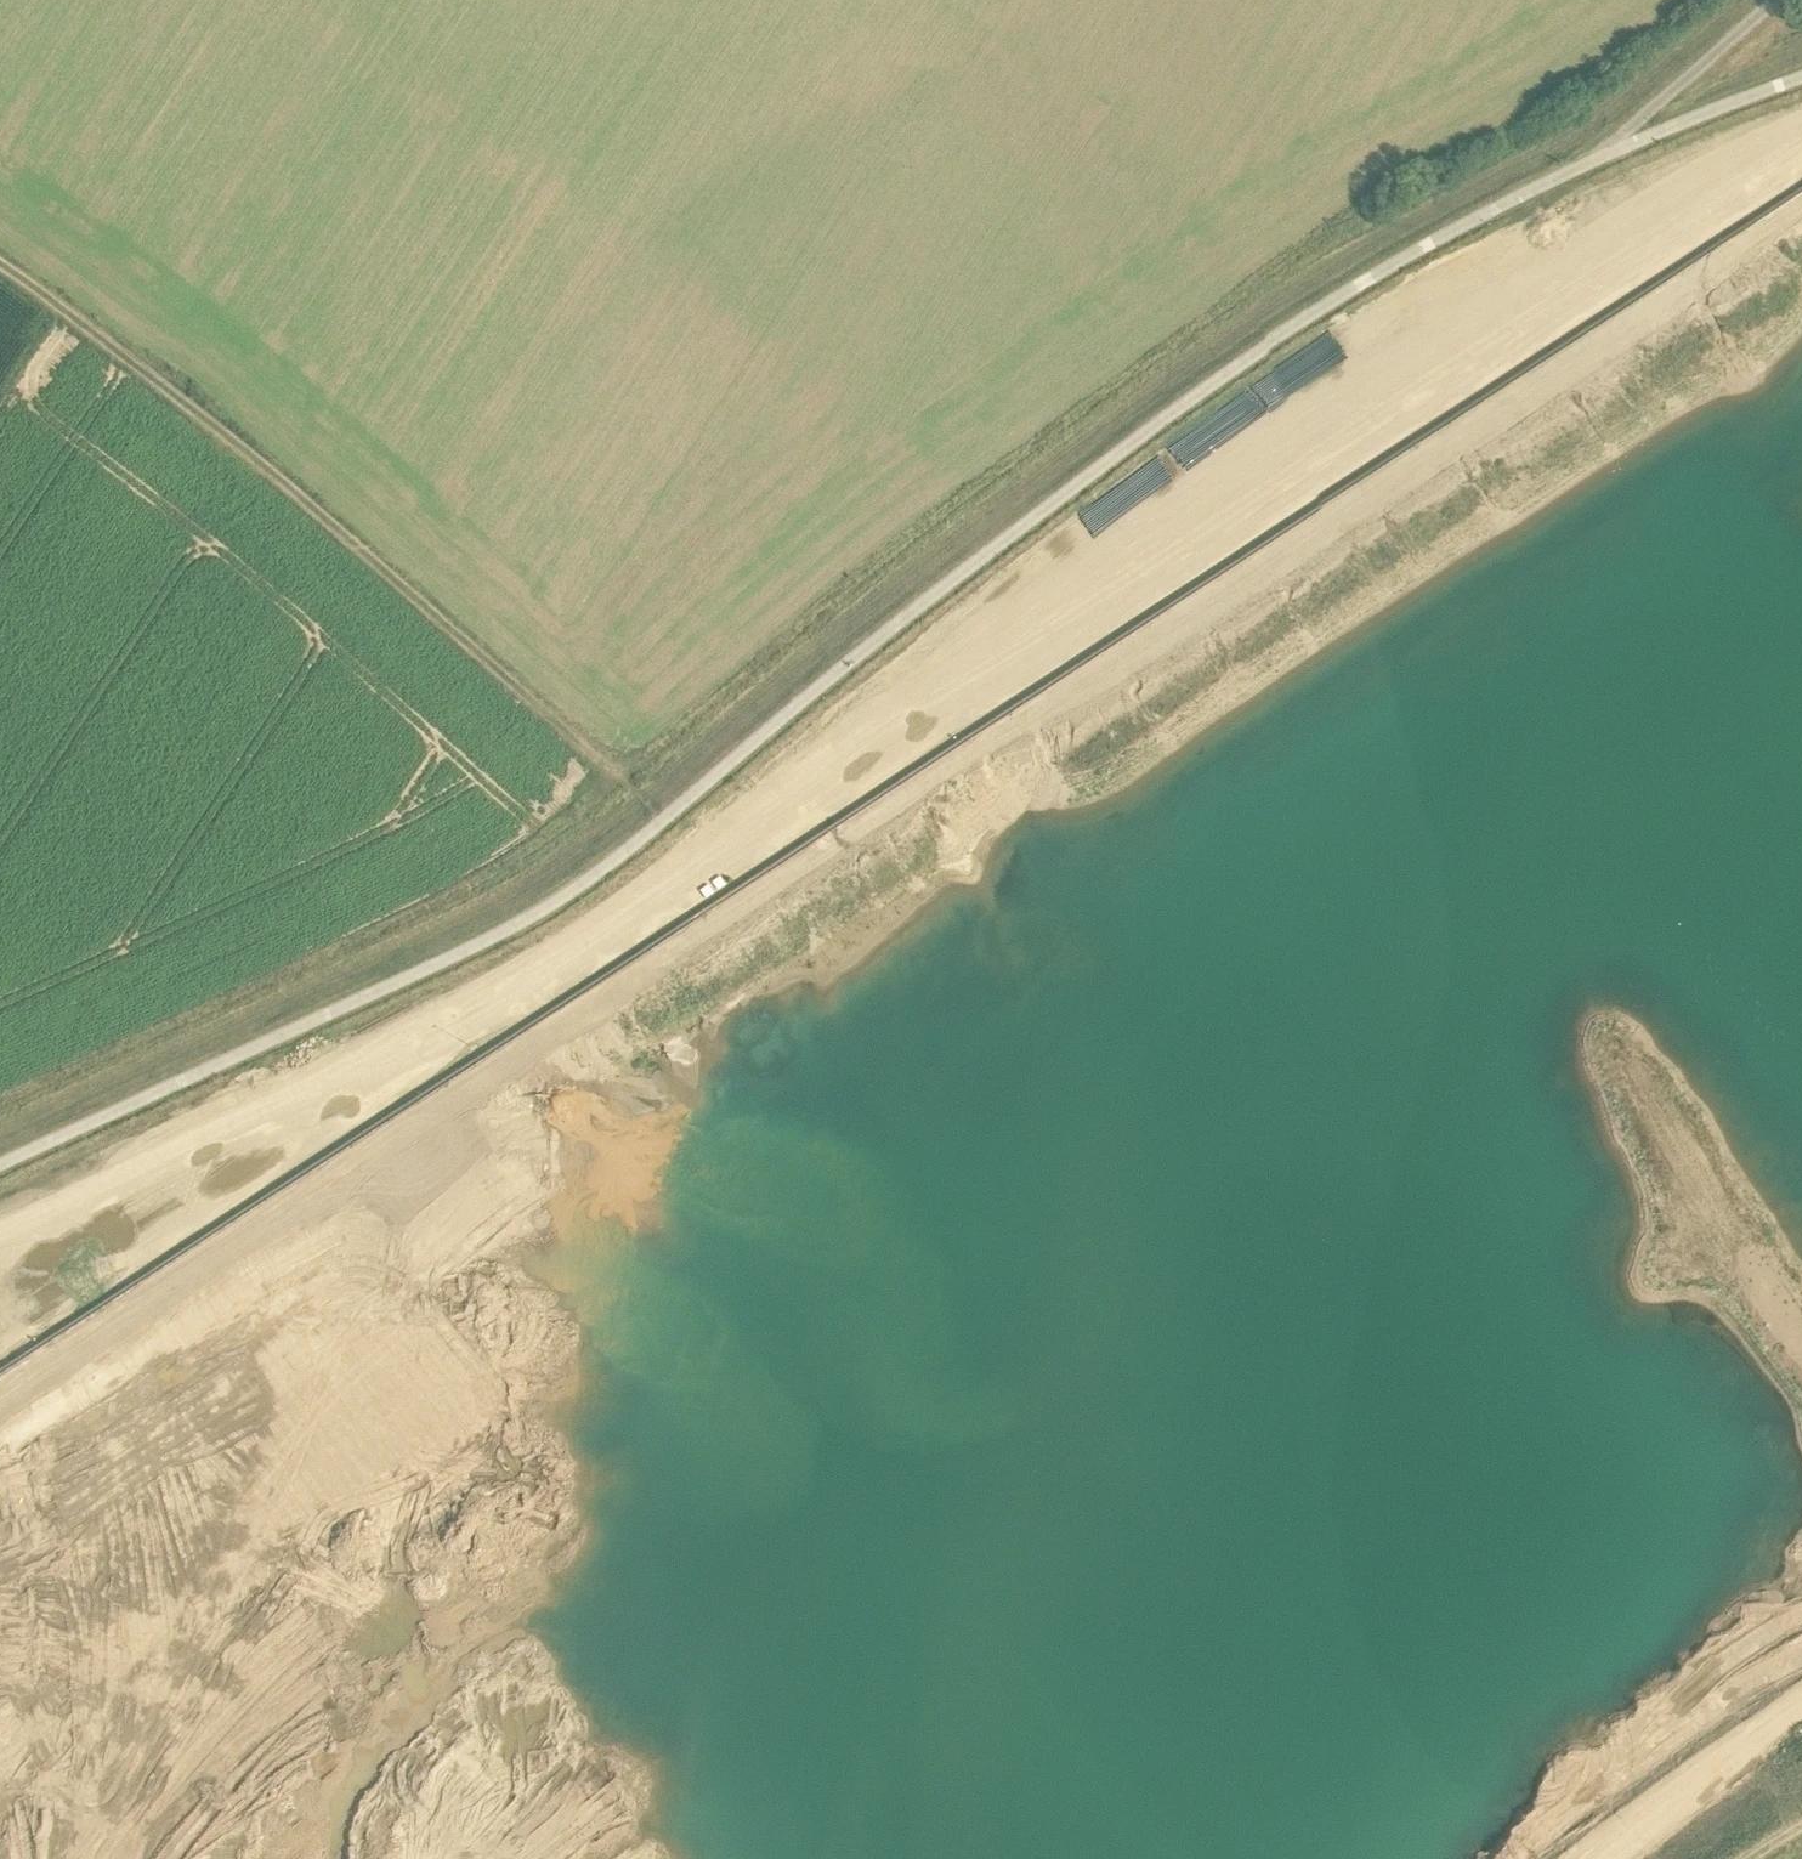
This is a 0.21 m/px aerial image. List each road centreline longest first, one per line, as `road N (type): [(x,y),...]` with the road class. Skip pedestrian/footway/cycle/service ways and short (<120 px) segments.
road 1 (track): [(0,272),(304,507),(623,782)]
road 2 (track): [(623,782),(938,516),(1228,307)]
road 3 (track): [(1597,1858),(1801,1730)]

